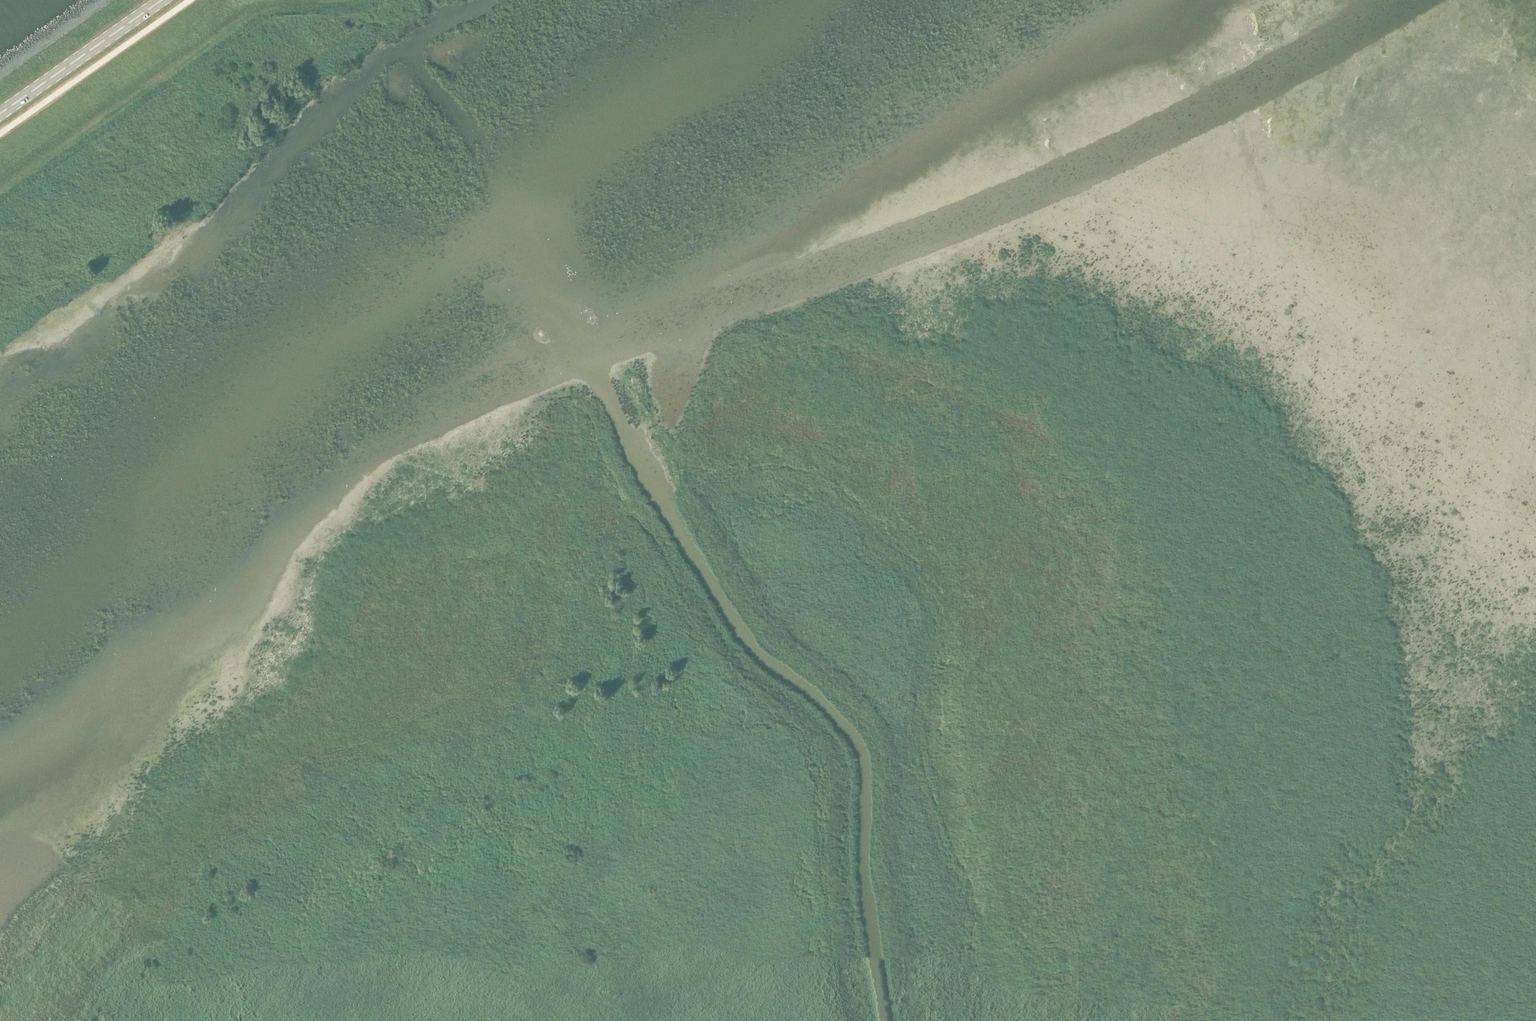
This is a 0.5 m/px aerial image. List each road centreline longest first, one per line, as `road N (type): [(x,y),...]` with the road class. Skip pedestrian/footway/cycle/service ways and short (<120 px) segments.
road 1 (secondary): [(0,115),(163,0)]

